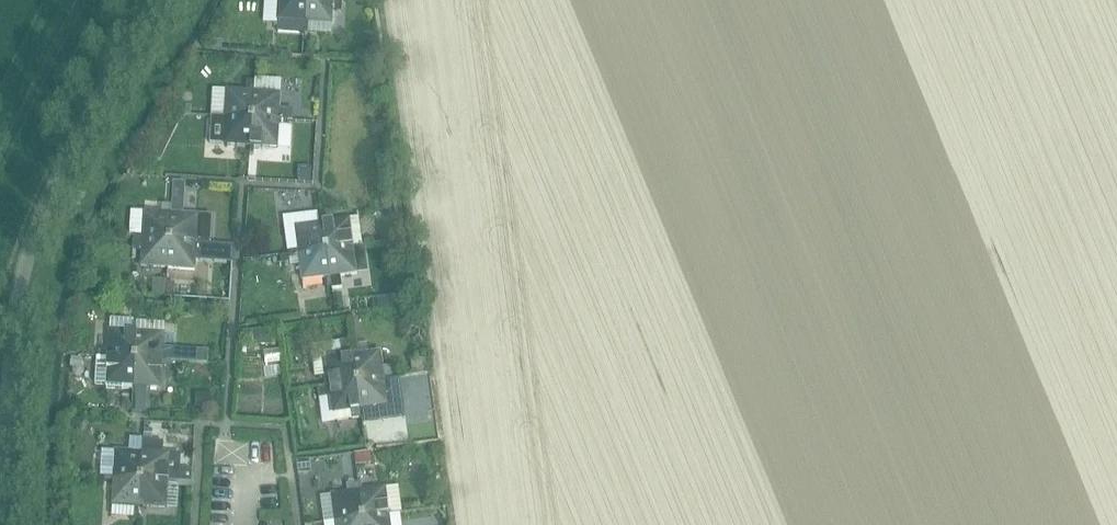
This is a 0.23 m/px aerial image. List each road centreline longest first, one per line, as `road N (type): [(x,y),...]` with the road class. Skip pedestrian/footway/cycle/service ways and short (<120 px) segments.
road 1 (unclassified): [(0,514),(27,252),(60,169),(152,0)]

